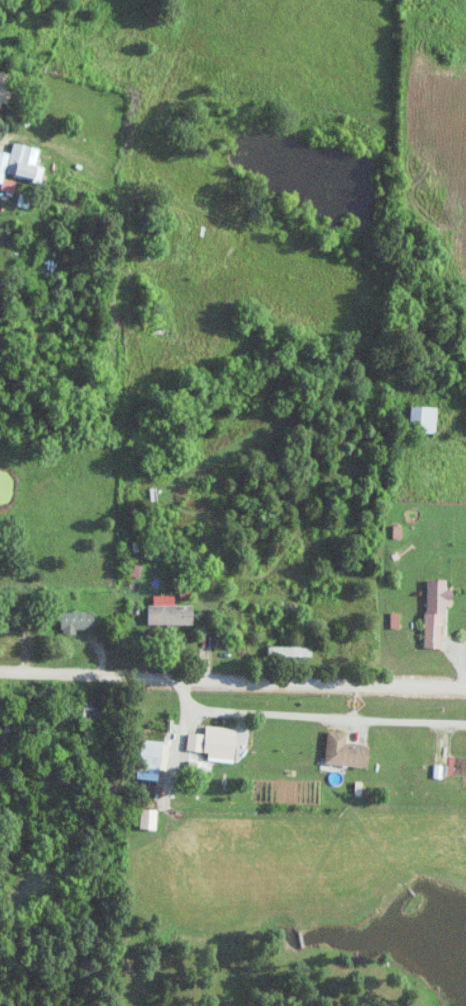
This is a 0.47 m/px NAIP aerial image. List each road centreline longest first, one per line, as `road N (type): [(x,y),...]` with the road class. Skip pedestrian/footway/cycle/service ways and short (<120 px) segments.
road 1 (residential): [(0,676),(465,695)]

